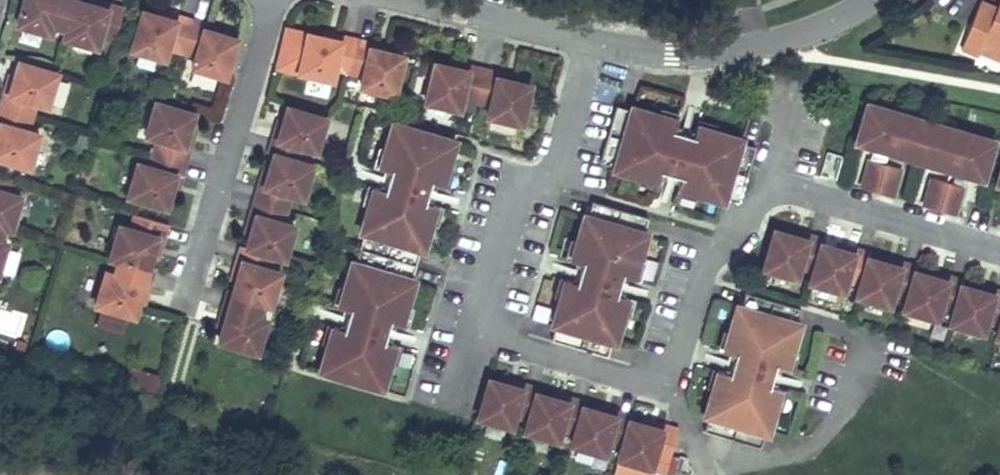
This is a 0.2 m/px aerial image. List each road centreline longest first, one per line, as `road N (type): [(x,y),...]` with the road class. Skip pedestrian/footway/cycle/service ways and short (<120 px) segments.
road 1 (unclassified): [(864,0),(789,35),(678,49),(593,40),(431,0)]

